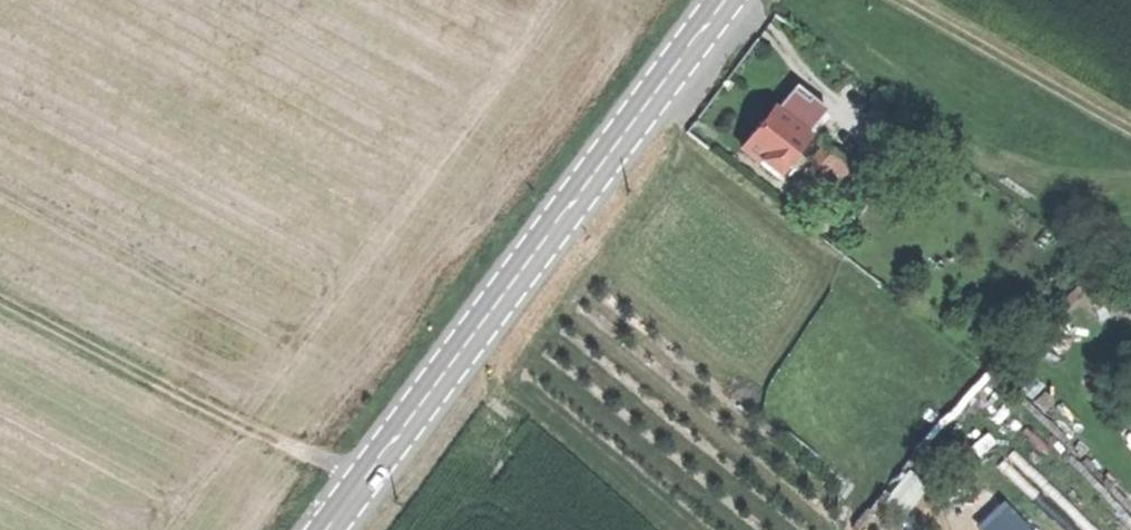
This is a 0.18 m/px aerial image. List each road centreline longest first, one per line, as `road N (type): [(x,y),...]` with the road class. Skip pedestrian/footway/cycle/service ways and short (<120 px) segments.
road 1 (secondary): [(724,0),(323,529)]
road 2 (track): [(390,486),(265,435),(0,297)]

